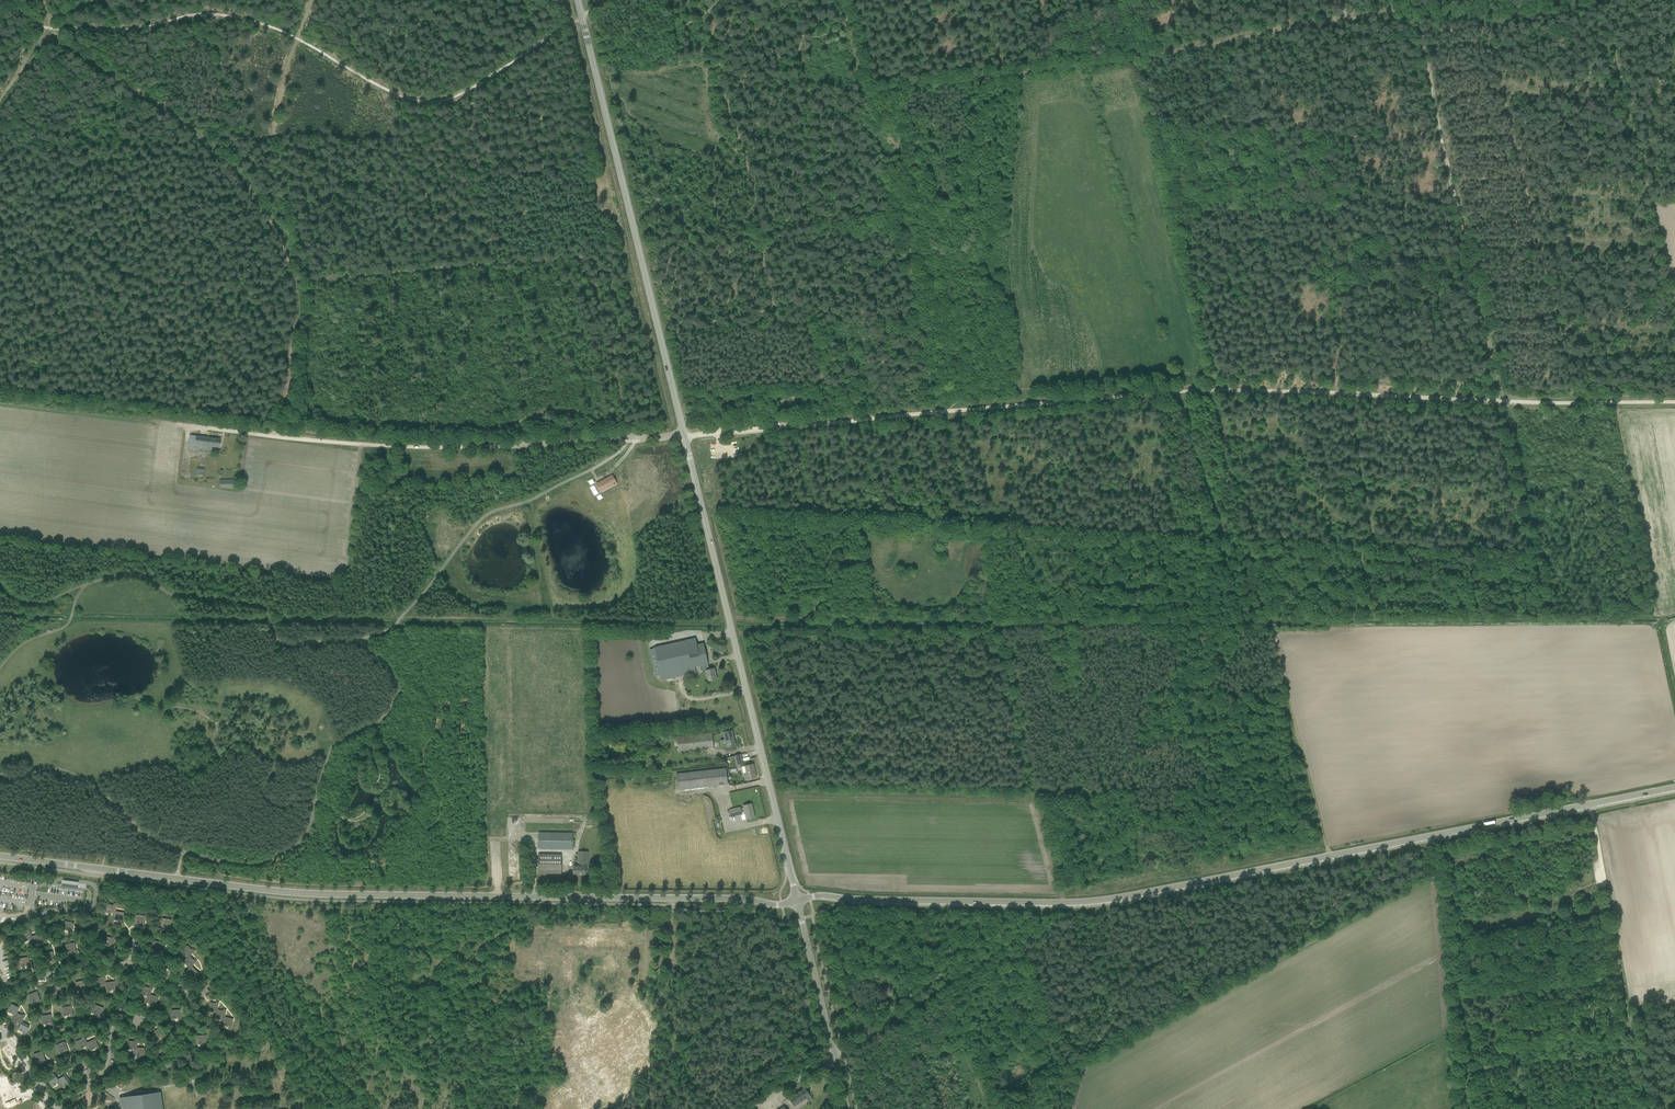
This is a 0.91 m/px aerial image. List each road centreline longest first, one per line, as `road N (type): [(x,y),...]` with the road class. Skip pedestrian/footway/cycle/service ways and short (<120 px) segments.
road 1 (tertiary): [(797,901),(578,0)]
road 2 (tertiary): [(797,901),(1119,898),(1674,788)]
road 3 (tertiary): [(797,901),(297,893),(0,856)]
road 4 (track): [(562,28),(452,97),(421,101),(272,27),(202,15),(131,30),(47,30),(4,0)]
road 5 (track): [(632,438),(387,447),(277,437),(295,281)]
road 6 (track): [(946,413),(1227,391),(1354,396)]
road 7 (track): [(357,642),(382,662),(399,693),(376,724),(334,746),(300,843),(259,864),(182,854)]
road 8 (track): [(295,281),(285,245),(205,143),(47,30)]
road 9 (track): [(357,642),(397,625),(481,520),(607,462),(632,438)]
road 10 (track): [(295,281),(640,253)]
road 11 (track): [(1354,396),(1674,403)]
road 12 (track): [(84,587),(137,576),(173,596),(258,605),(284,645),(357,642)]
road 13 (track): [(295,281),(170,289),(117,272),(0,280)]
road 14 (track): [(1140,57),(1411,8)]
road 15 (track): [(876,90),(1140,57)]
road 16 (track): [(990,1108),(965,1044),(920,1006),(835,1055)]
road 17 (tertiary): [(848,1108),(797,901)]
road 18 (track): [(182,854),(154,844),(76,775),(59,769),(0,774)]
road 19 (track): [(0,156),(205,143)]
road 20 (track): [(1464,1073),(1638,1047)]
road 21 (track): [(858,560),(829,555),(808,617),(729,617)]
road 22 (track): [(1452,935),(1466,1108)]
road 23 (track): [(740,430),(912,416)]
road 24 (track): [(1624,975),(1456,1002)]
road 25 (track): [(277,437),(153,423)]
road 26 (track): [(0,670),(25,643),(66,626),(84,587)]

